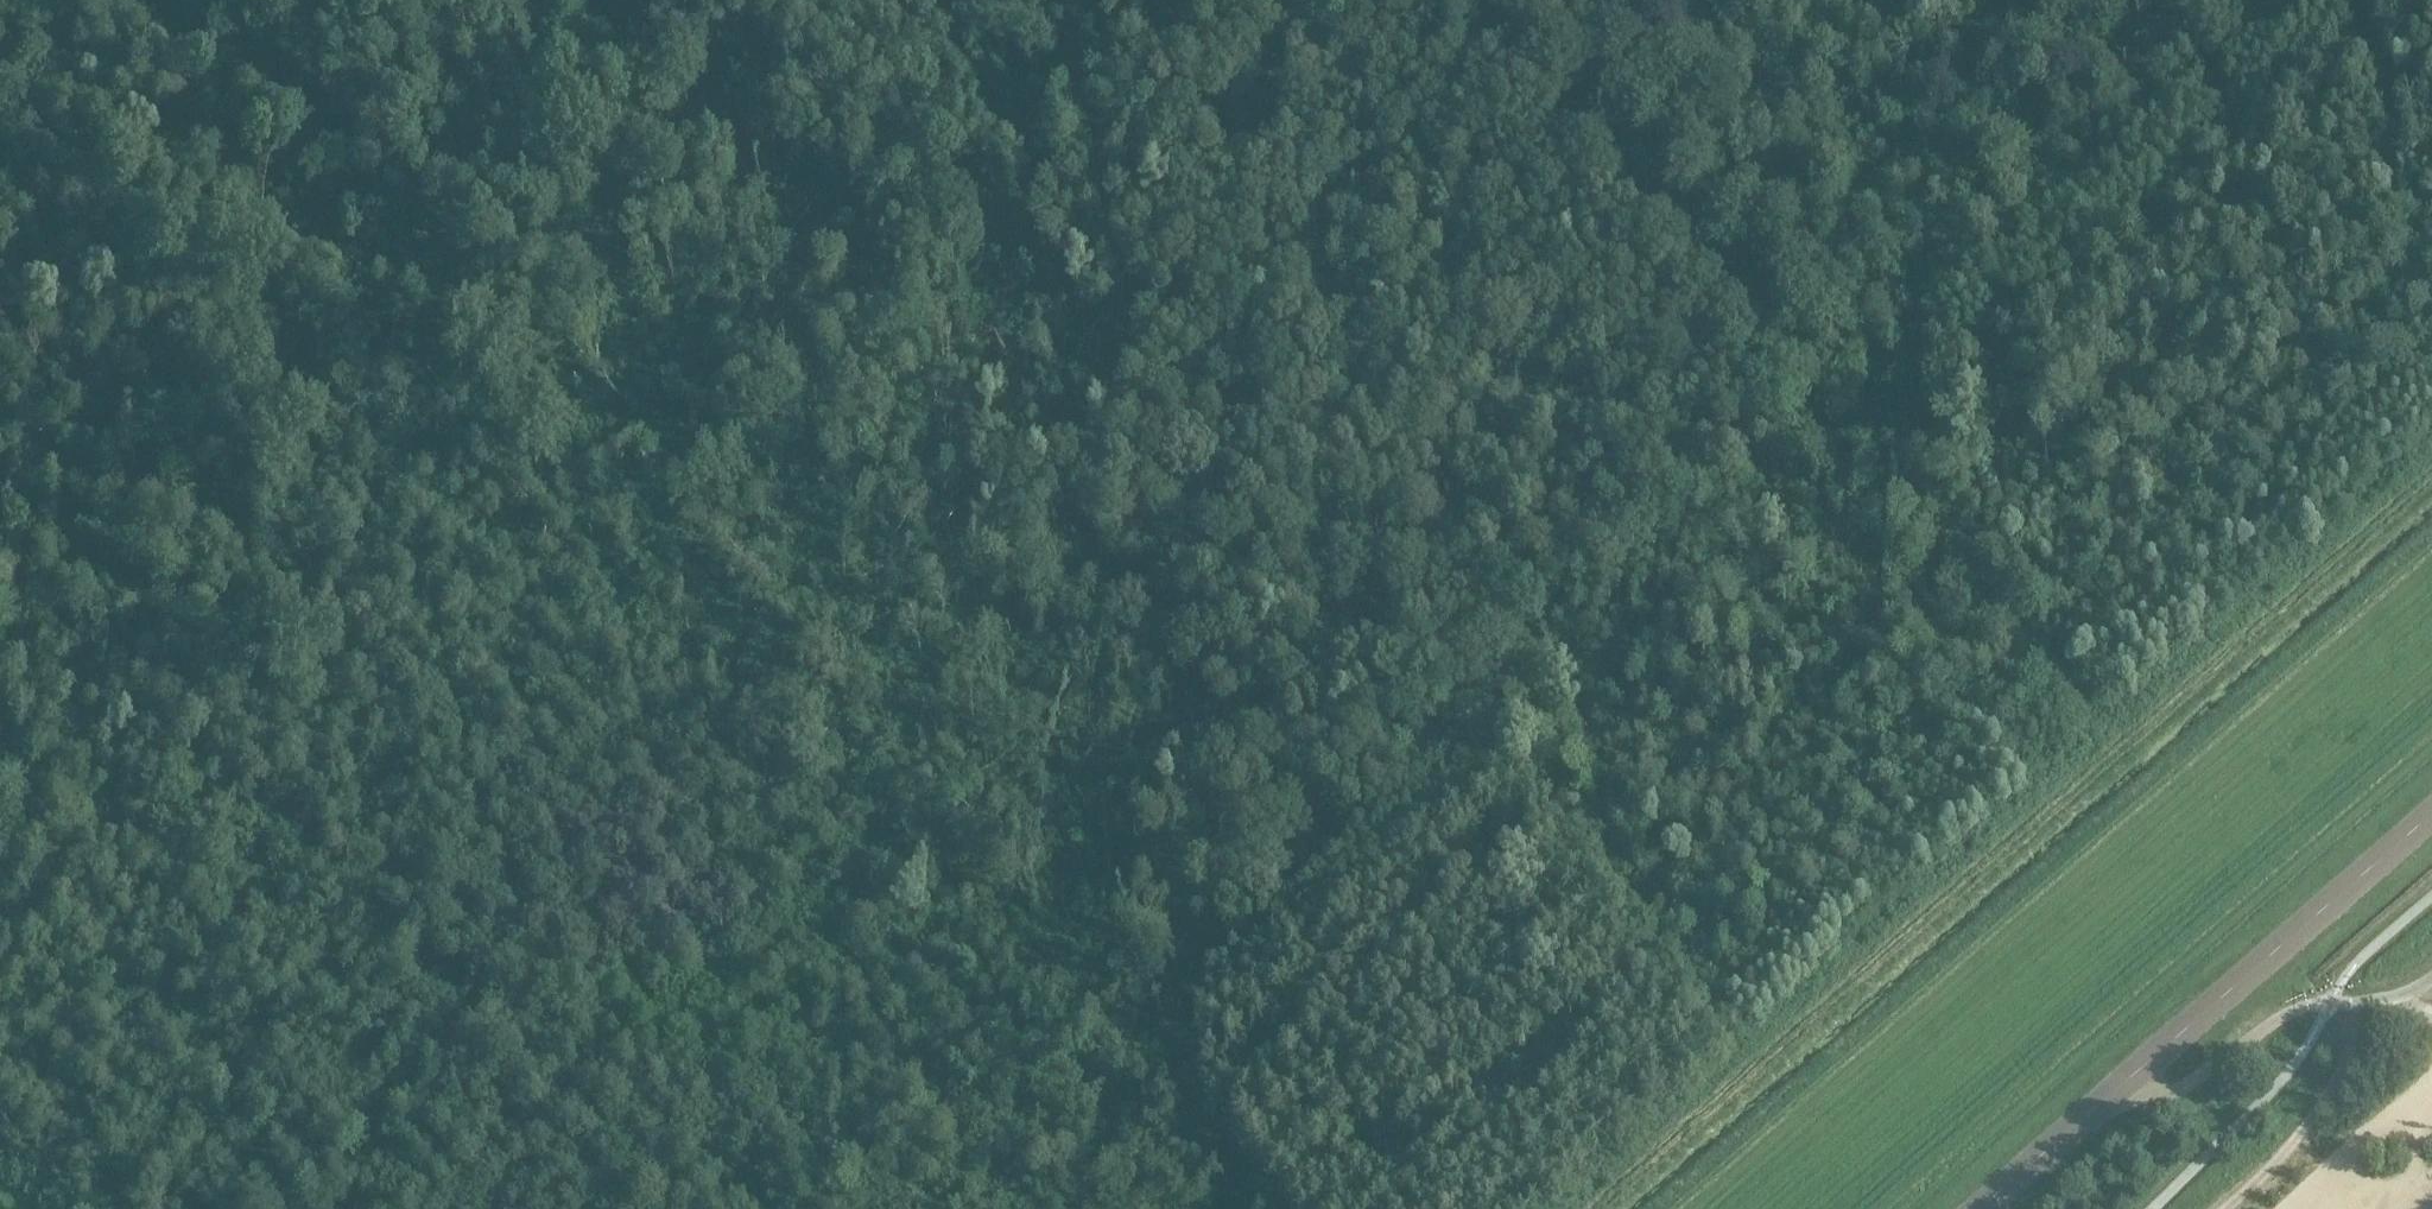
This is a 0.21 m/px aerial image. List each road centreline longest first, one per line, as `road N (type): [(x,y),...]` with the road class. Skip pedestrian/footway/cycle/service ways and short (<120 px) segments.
road 1 (tertiary): [(1981,1208),(2431,815)]
road 2 (track): [(2346,1006),(2352,1039),(2343,1076),(2318,1116),(2226,1208)]

